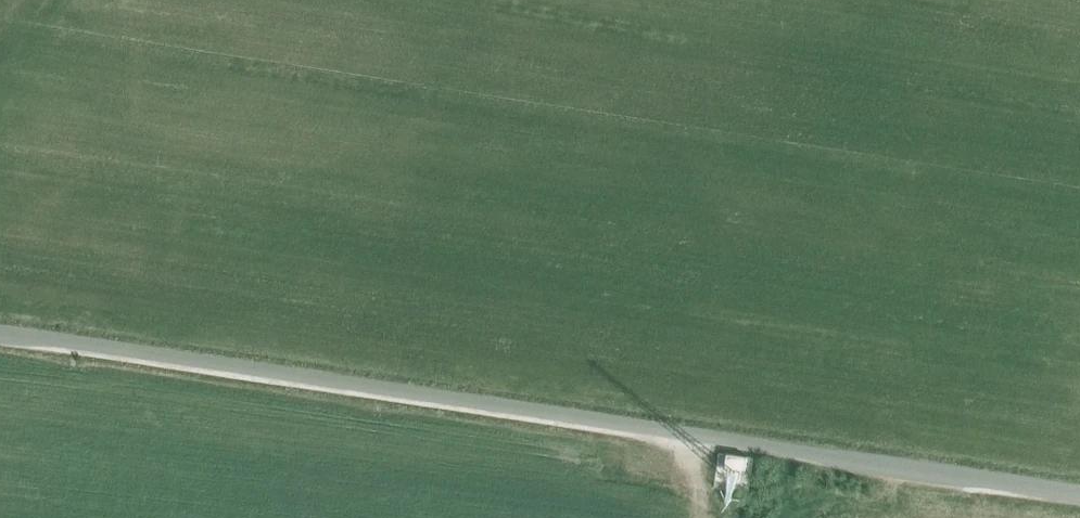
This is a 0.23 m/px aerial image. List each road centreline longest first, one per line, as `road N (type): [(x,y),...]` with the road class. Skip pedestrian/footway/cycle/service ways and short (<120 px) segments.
road 1 (unclassified): [(1079,492),(0,335)]

